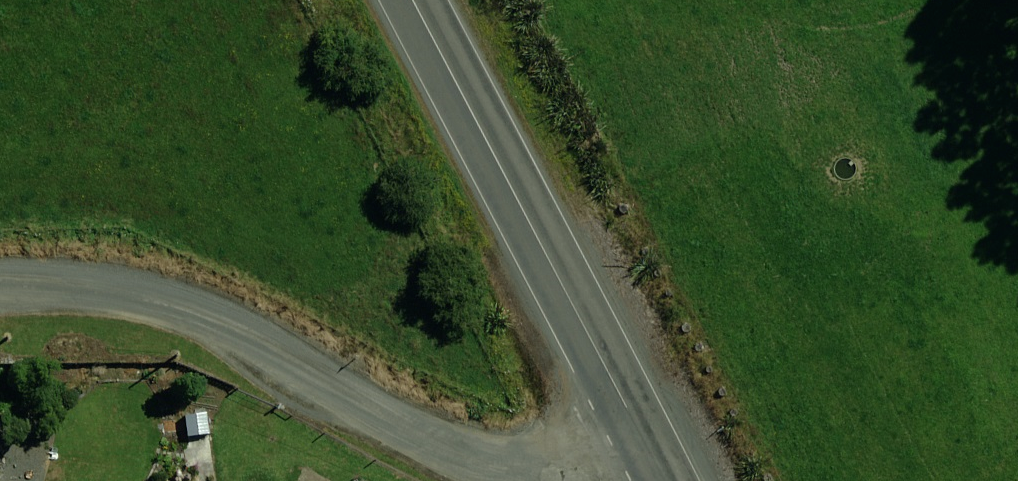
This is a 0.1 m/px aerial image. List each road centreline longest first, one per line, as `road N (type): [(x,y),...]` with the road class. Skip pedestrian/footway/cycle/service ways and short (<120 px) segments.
road 1 (residential): [(0,282),(147,296),(209,317),(405,429),(514,468),(562,474),(648,445)]
road 2 (tertiary): [(413,0),(648,445)]

